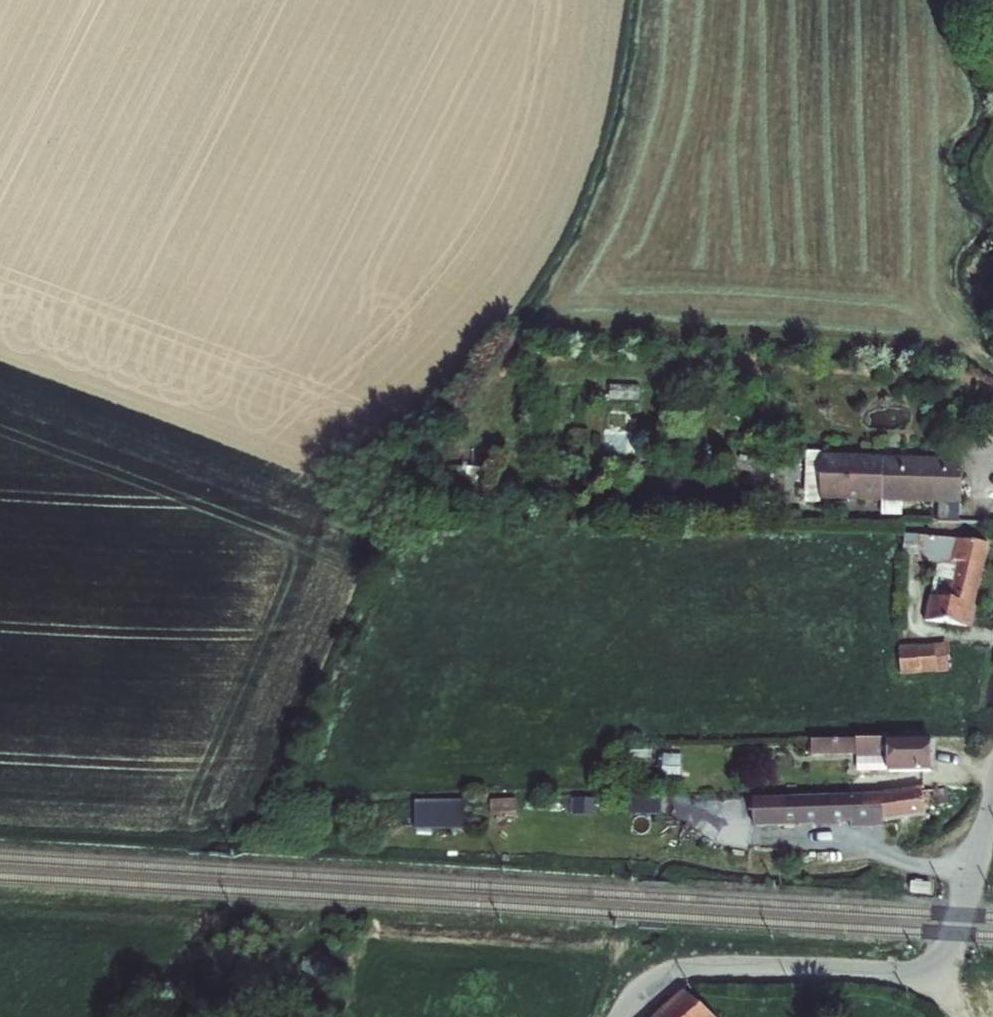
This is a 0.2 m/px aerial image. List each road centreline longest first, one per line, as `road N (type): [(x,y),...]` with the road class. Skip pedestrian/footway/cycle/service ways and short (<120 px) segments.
road 1 (residential): [(992,763),(943,964),(904,975),(704,969),(648,986),(630,1016)]

